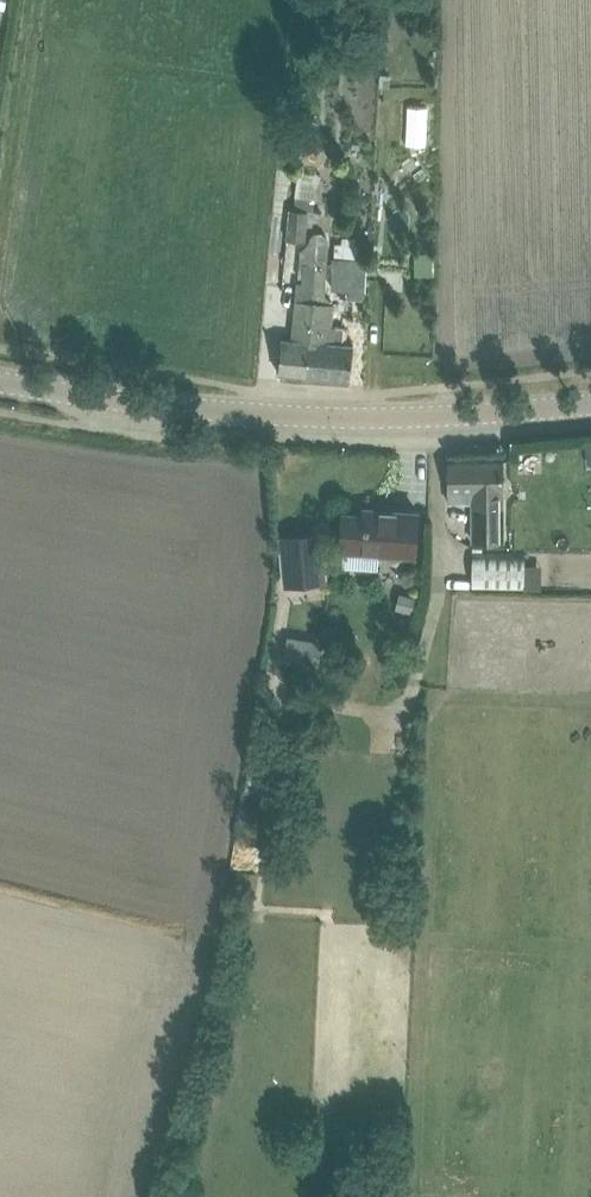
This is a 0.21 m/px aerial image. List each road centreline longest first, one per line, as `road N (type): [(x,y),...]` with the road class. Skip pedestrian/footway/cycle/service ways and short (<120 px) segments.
road 1 (tertiary): [(590,404),(312,421),(0,379)]

